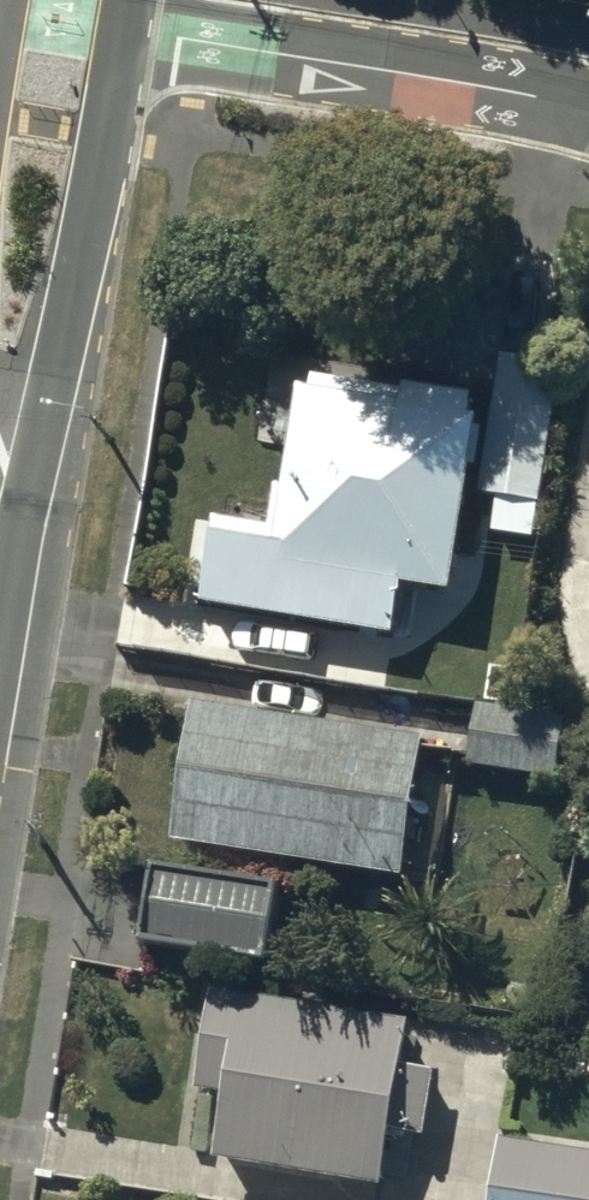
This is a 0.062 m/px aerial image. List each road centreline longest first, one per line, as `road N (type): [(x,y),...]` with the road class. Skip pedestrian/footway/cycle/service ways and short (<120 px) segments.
road 1 (tertiary): [(122,31),(69,314),(0,530)]
road 2 (residential): [(122,31),(507,90),(588,110)]

